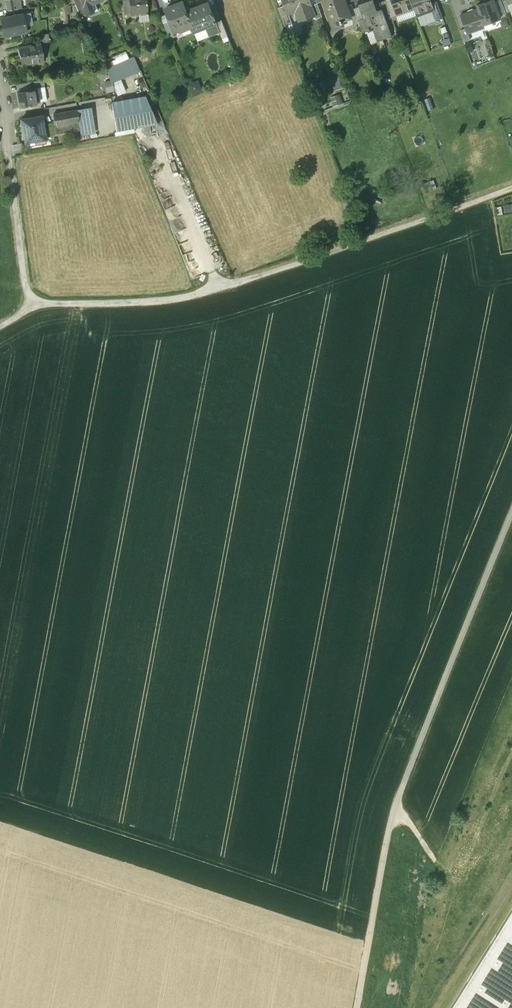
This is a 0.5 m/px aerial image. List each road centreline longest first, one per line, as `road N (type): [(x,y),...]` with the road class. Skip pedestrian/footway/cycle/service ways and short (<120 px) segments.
road 1 (track): [(511,188),(264,276),(176,300),(45,304),(0,326)]
road 2 (track): [(511,512),(399,793),(401,814),(391,822),(355,1007)]
road 3 (track): [(9,157),(23,278),(35,308)]

